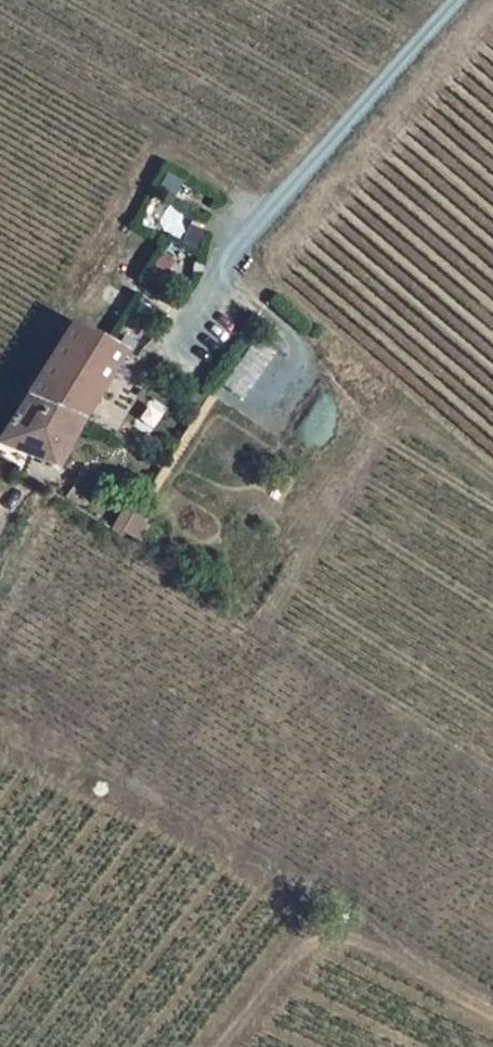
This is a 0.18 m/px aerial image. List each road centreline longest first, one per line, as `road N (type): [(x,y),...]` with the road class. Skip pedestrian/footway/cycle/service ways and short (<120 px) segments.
road 1 (track): [(212,1046),(297,940),(339,915),(492,987)]

